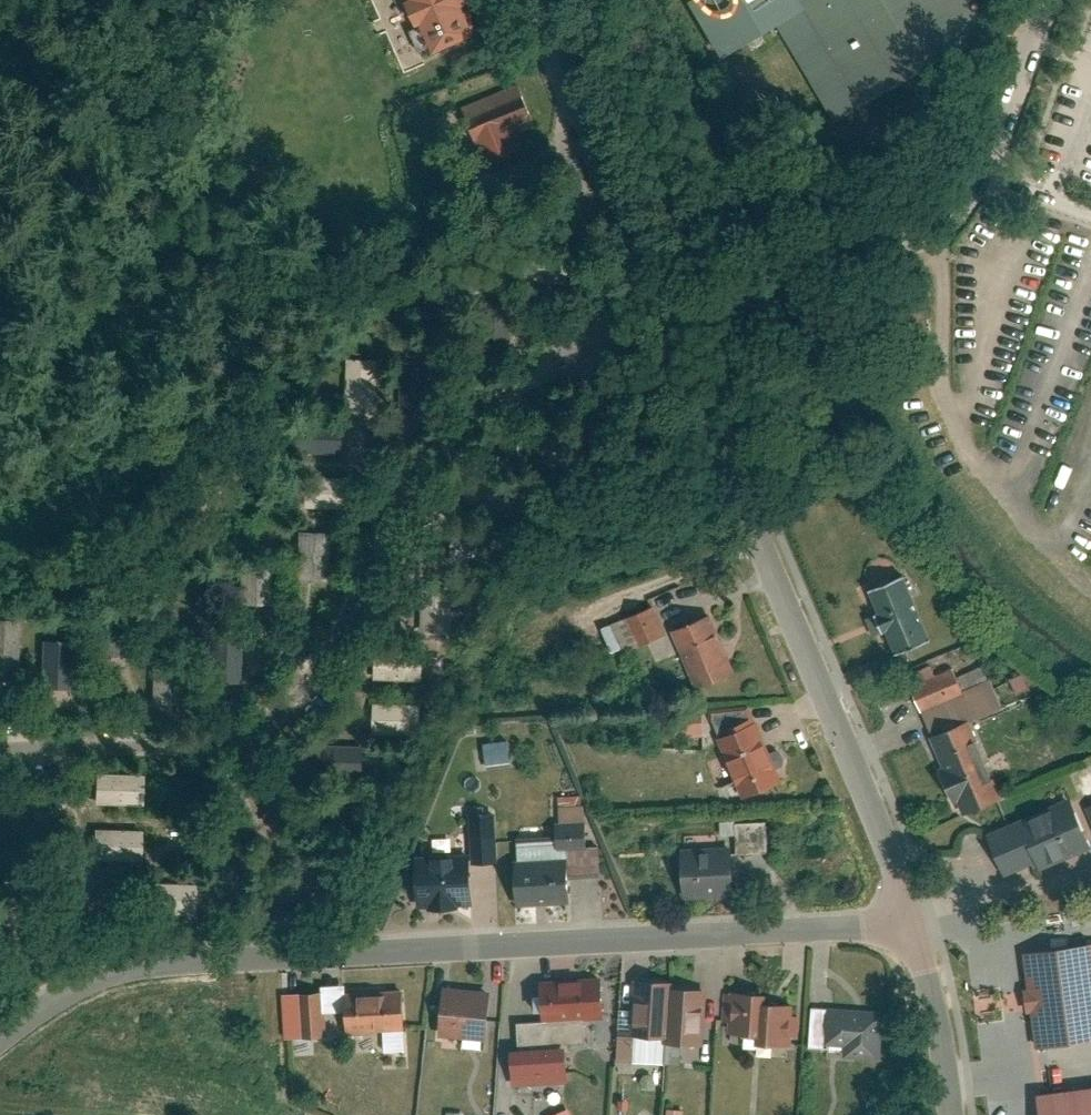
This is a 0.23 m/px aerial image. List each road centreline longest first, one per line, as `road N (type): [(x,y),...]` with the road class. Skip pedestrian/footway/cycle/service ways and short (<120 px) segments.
road 1 (residential): [(910,919),(144,966),(72,993),(0,1037)]
road 2 (residential): [(0,746),(171,744),(226,740),(250,730),(346,607),(399,495),(442,435),(603,317)]
road 3 (unclassified): [(661,317),(910,919)]
road 4 (unclassified): [(1029,0),(941,201),(661,317)]
road 5 (unclassified): [(528,0),(661,317)]
road 6 (unclassified): [(1090,878),(910,919)]
road 7 (unclassified): [(910,919),(946,1073)]

